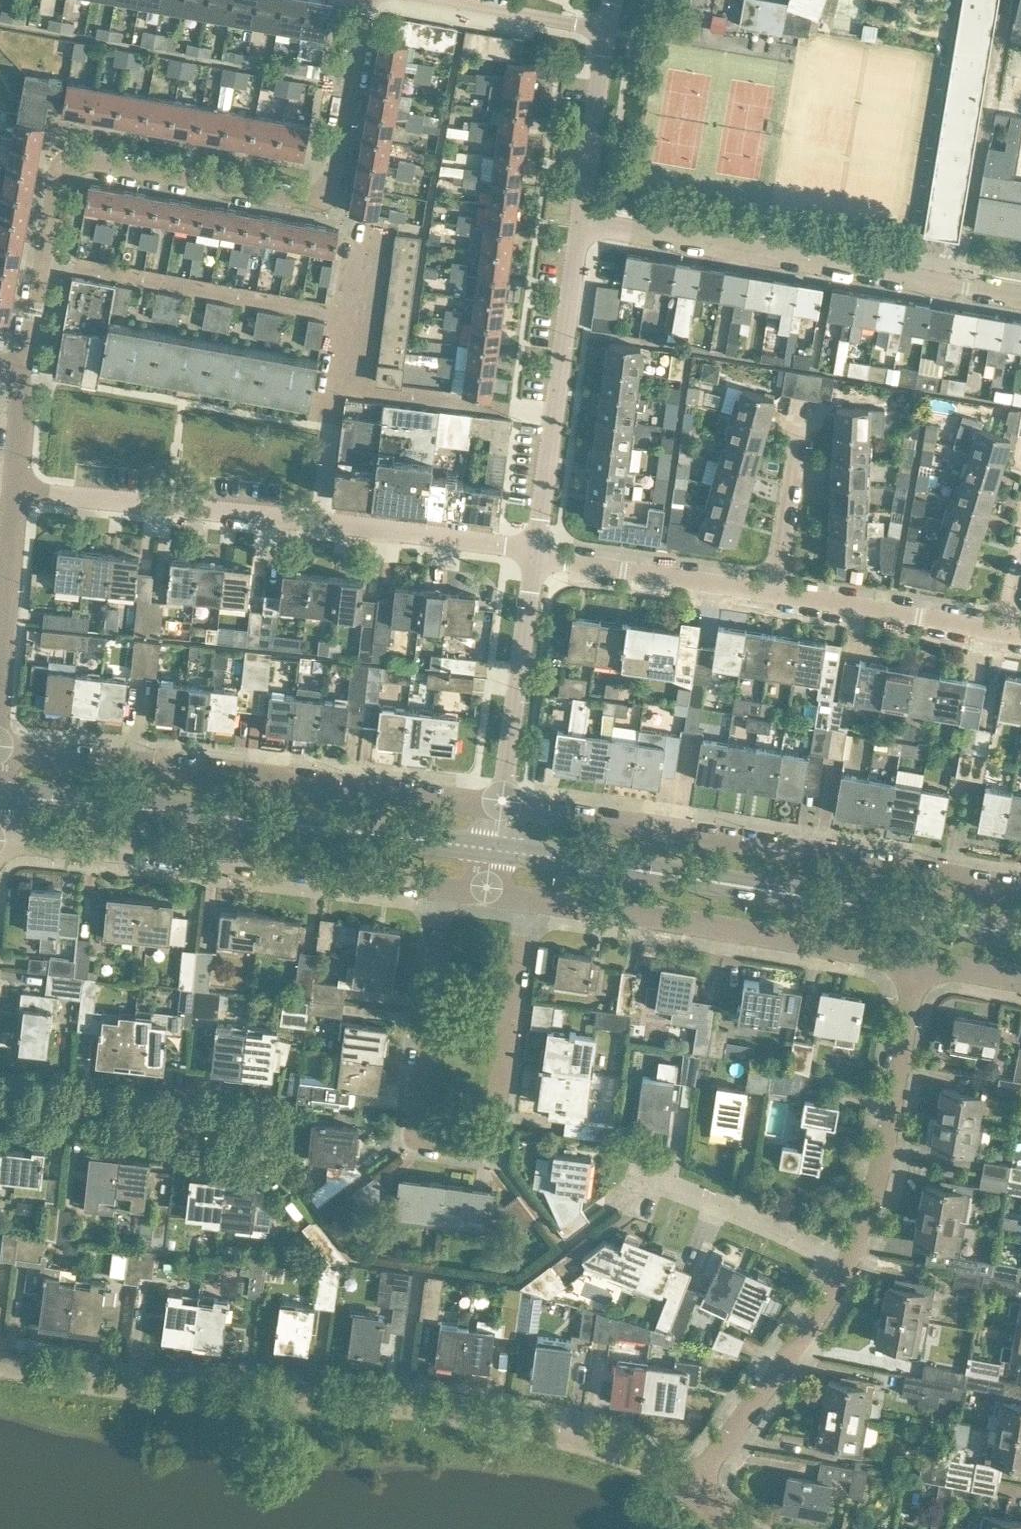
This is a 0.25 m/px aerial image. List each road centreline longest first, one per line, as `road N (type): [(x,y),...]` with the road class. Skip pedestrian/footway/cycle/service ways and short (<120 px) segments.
road 1 (residential): [(691,1491),(609,1448),(513,1420),(344,1397),(192,1394),(0,1365)]
road 2 (residential): [(9,366),(23,358),(59,172),(67,163),(315,201),(327,196),(367,0)]
road 3 (residential): [(446,888),(417,1127),(432,1145),(476,1150),(490,1147),(496,1133),(523,897)]
road 4 (tertiary): [(1020,936),(496,849)]
road 5 (residential): [(1020,892),(502,802)]
road 6 (residential): [(536,549),(17,490)]
road 7 (unclassified): [(502,802),(0,747)]
road 8 (tertiary): [(496,849),(0,796)]
road 9 (residential): [(0,840),(446,888)]
road 10 (residential): [(1020,297),(581,219)]
road 11 (residential): [(523,897),(918,961)]
road 12 (unclassified): [(536,549),(581,219)]
road 13 (residential): [(849,1264),(886,1151),(918,961)]
road 14 (unclassified): [(285,1130),(0,1098)]
road 15 (residential): [(691,1491),(849,1264)]
road 16 (unclassified): [(502,802),(536,549)]
road 17 (residential): [(777,588),(536,549)]
road 18 (residential): [(849,1264),(651,1181),(628,1199)]
road 19 (residential): [(1004,632),(777,588)]
road 20 (residential): [(0,695),(17,490)]
road 21 (unclassified): [(581,219),(606,30)]
road 22 (residential): [(606,30),(428,0)]
road 23 (residential): [(777,588),(799,414)]
road 24 (residential): [(17,490),(22,391),(9,366)]

